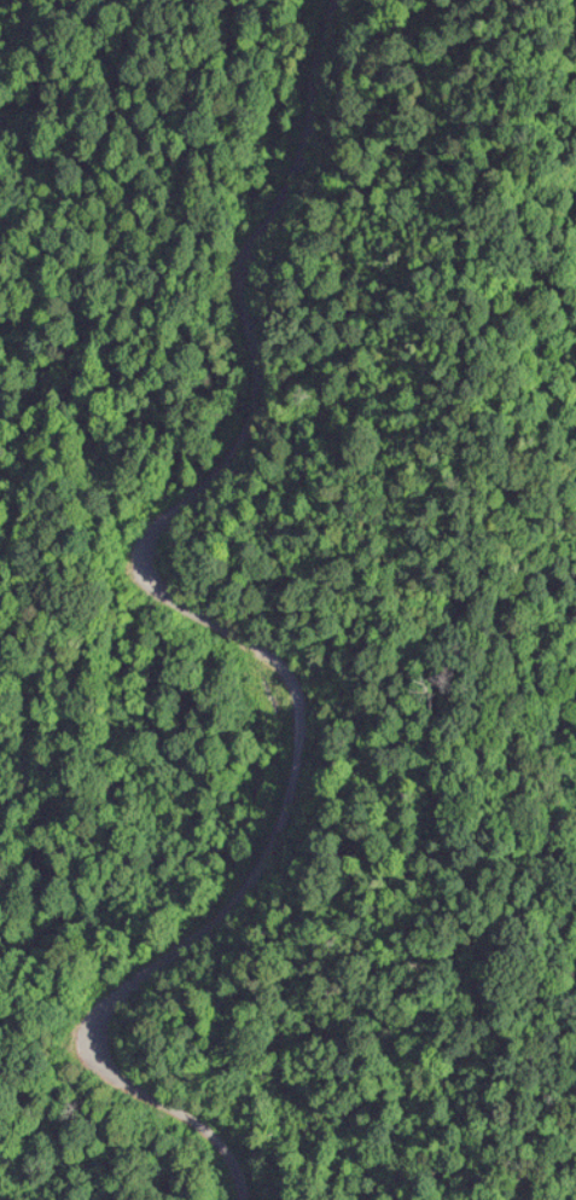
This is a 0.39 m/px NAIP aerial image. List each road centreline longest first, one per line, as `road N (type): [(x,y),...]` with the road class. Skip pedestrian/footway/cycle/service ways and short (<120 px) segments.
road 1 (track): [(260,1199),(60,1031),(296,870),(296,723),(278,663),(128,574),(256,376),(234,228),(321,29),(326,0)]

